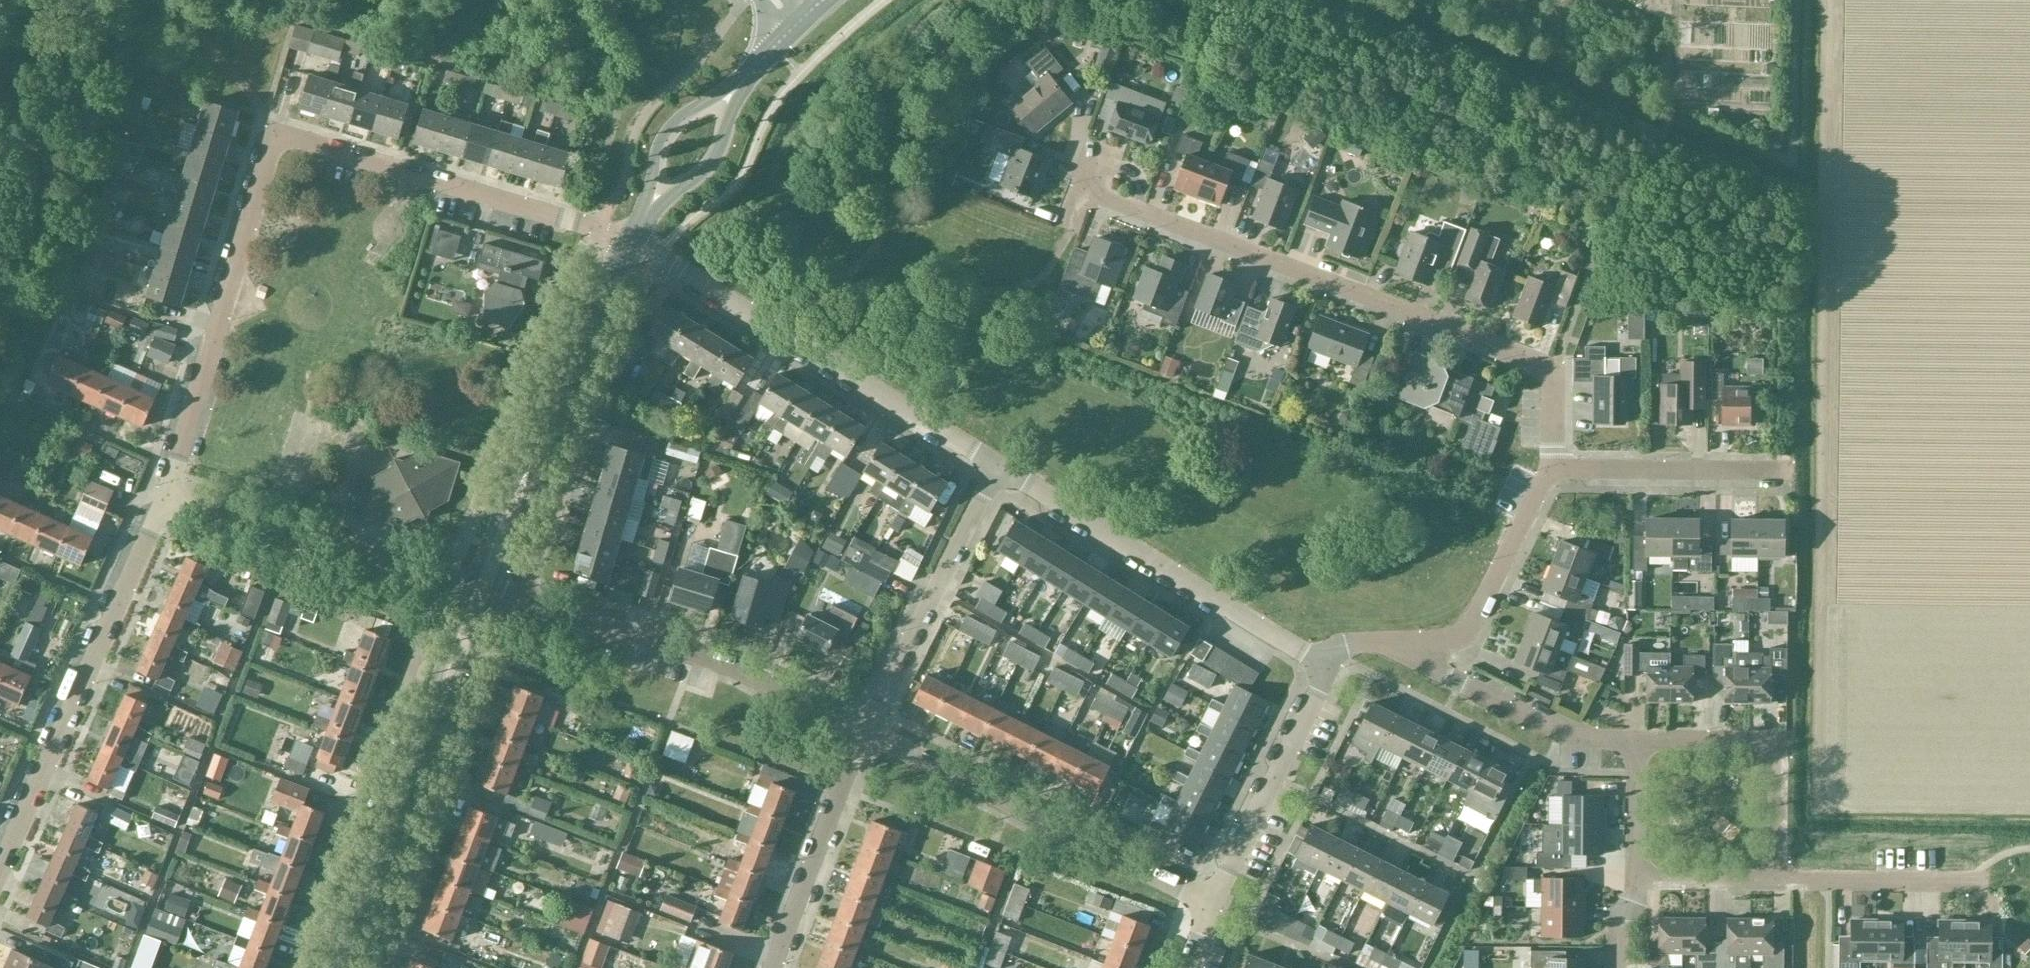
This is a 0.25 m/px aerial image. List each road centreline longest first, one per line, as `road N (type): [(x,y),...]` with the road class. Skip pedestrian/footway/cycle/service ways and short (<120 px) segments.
road 1 (residential): [(1553,470),(1553,367),(1088,191)]
road 2 (residential): [(444,581),(298,967)]
road 3 (residential): [(0,869),(165,496)]
road 4 (residential): [(1212,905),(863,731)]
road 5 (residential): [(998,465),(1330,668)]
road 6 (residential): [(998,465),(669,263)]
road 7 (residential): [(384,967),(520,607)]
road 8 (residential): [(165,496),(274,134)]
road 9 (residential): [(863,731),(735,668),(520,607)]
road 10 (residential): [(617,236),(274,134)]
road 11 (residential): [(863,731),(998,465)]
road 12 (residential): [(444,581),(165,496)]
road 13 (residential): [(1776,881),(1777,741),(1636,740)]
road 14 (residential): [(1212,905),(1330,668)]
road 15 (secondary): [(341,967),(434,722)]
road 16 (residential): [(1636,740),(1575,740),(1428,667),(1407,643)]
road 17 (residential): [(773,967),(863,731)]
road 18 (residential): [(1407,643),(1451,642),(1465,632),(1553,470)]
road 19 (residential): [(1792,472),(1553,470)]
road 20 (residential): [(1987,883),(1776,881)]
road 21 (secondary): [(548,419),(630,241)]
road 22 (residential): [(520,607),(584,432)]
road 23 (secondary): [(737,89),(670,126),(655,157),(649,208)]
road 24 (secondary): [(649,208),(710,169),(737,89)]
road 25 (secondary): [(531,463),(499,509),(469,589)]
road 26 (secondary): [(495,598),(529,508),(531,463)]
road 27 (residential): [(1776,881),(1635,880)]
road 28 (residential): [(1635,880),(1636,740)]
road 29 (secondary): [(434,722),(465,676),(495,598)]
road 30 (secondary): [(469,589),(437,676),(434,722)]

